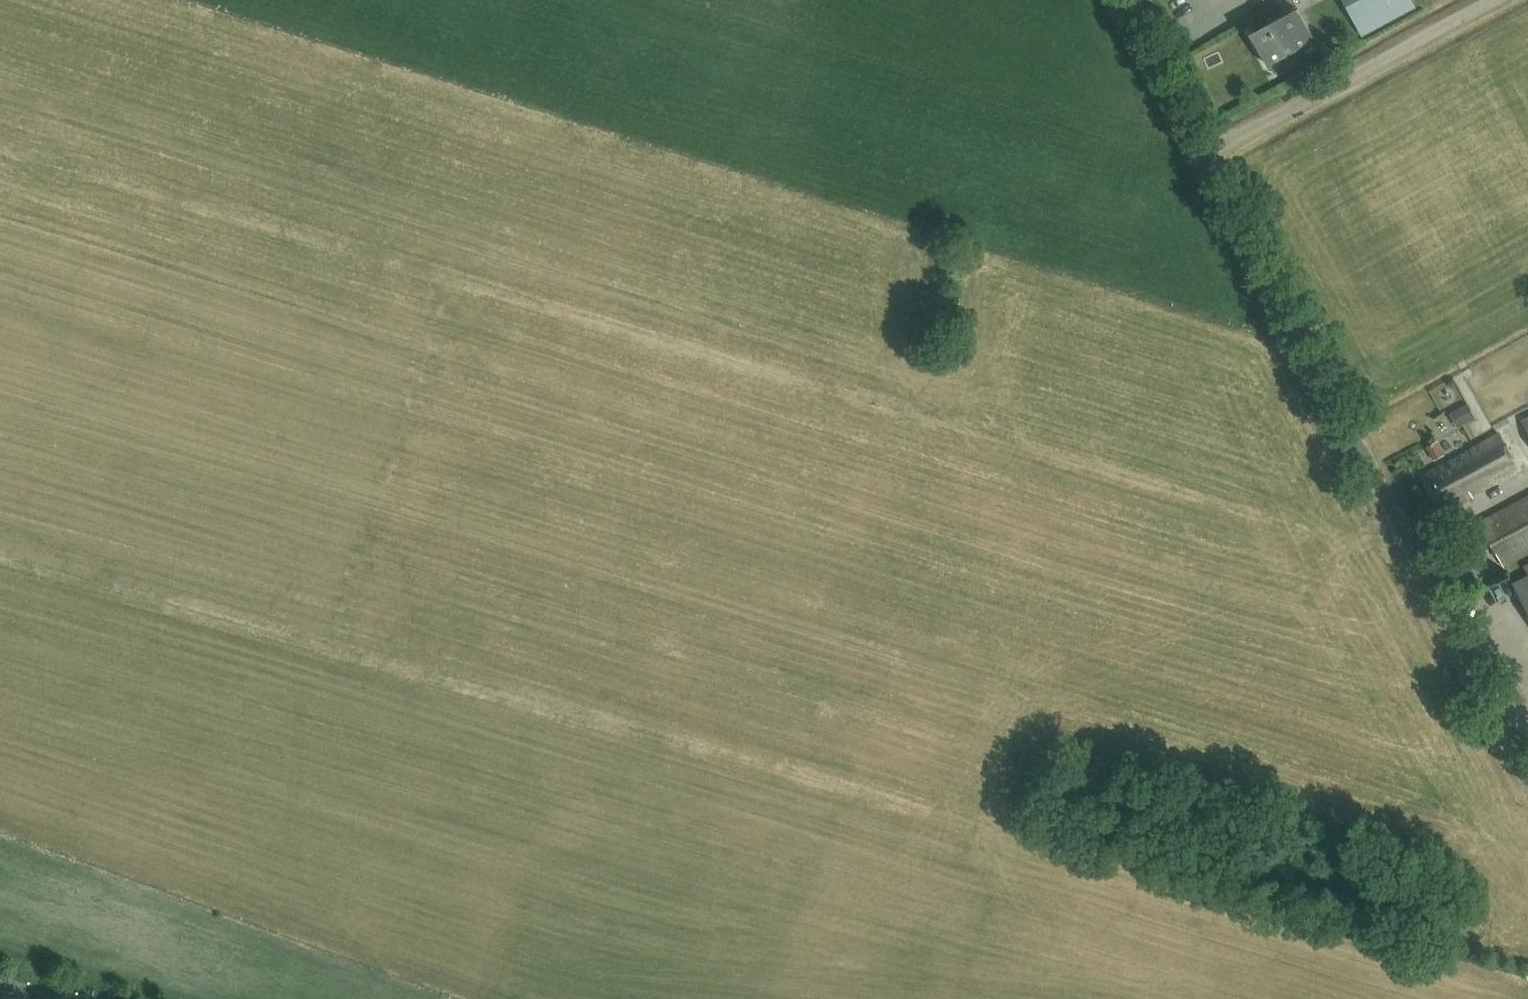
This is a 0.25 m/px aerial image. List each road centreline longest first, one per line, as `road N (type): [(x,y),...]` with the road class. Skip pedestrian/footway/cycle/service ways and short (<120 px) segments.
road 1 (unclassified): [(1527,765),(1128,0)]
road 2 (track): [(1204,153),(1494,0)]

